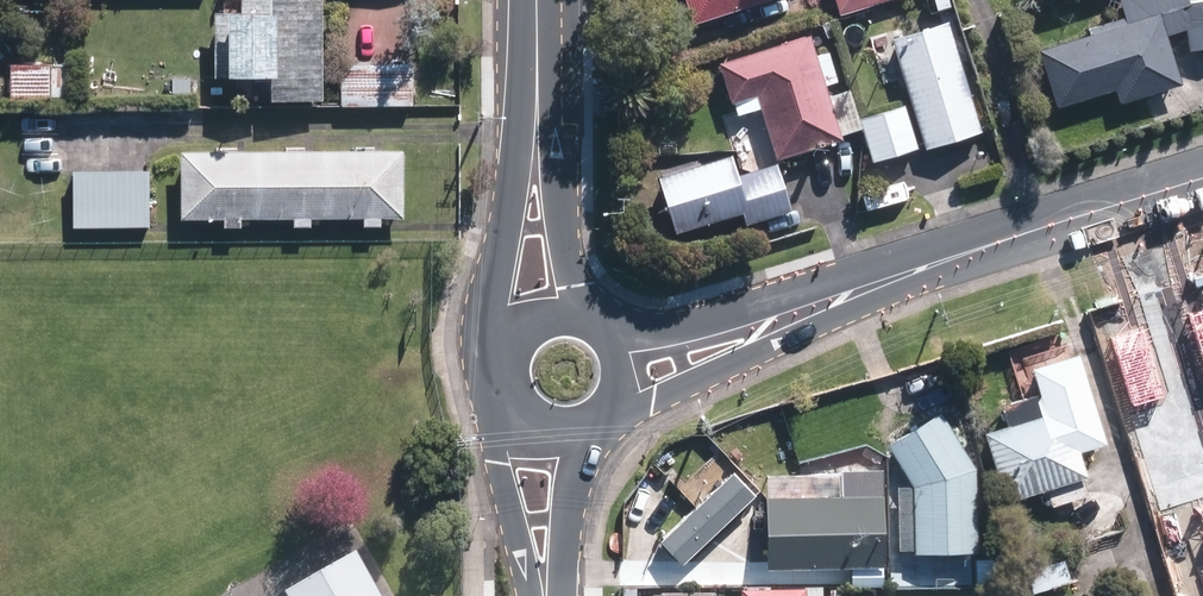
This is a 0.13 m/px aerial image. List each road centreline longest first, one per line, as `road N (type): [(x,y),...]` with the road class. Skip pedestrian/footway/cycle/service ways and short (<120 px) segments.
road 1 (secondary): [(845,299),(1202,178)]
road 2 (secondary): [(845,299),(715,373),(594,424)]
road 3 (secondary): [(494,346),(504,239),(538,93)]
road 4 (secondary): [(606,342),(845,299)]
road 5 (secondary): [(538,93),(585,320)]
road 6 (secondary): [(531,595),(494,406)]
road 7 (secondary): [(589,429),(559,595)]

